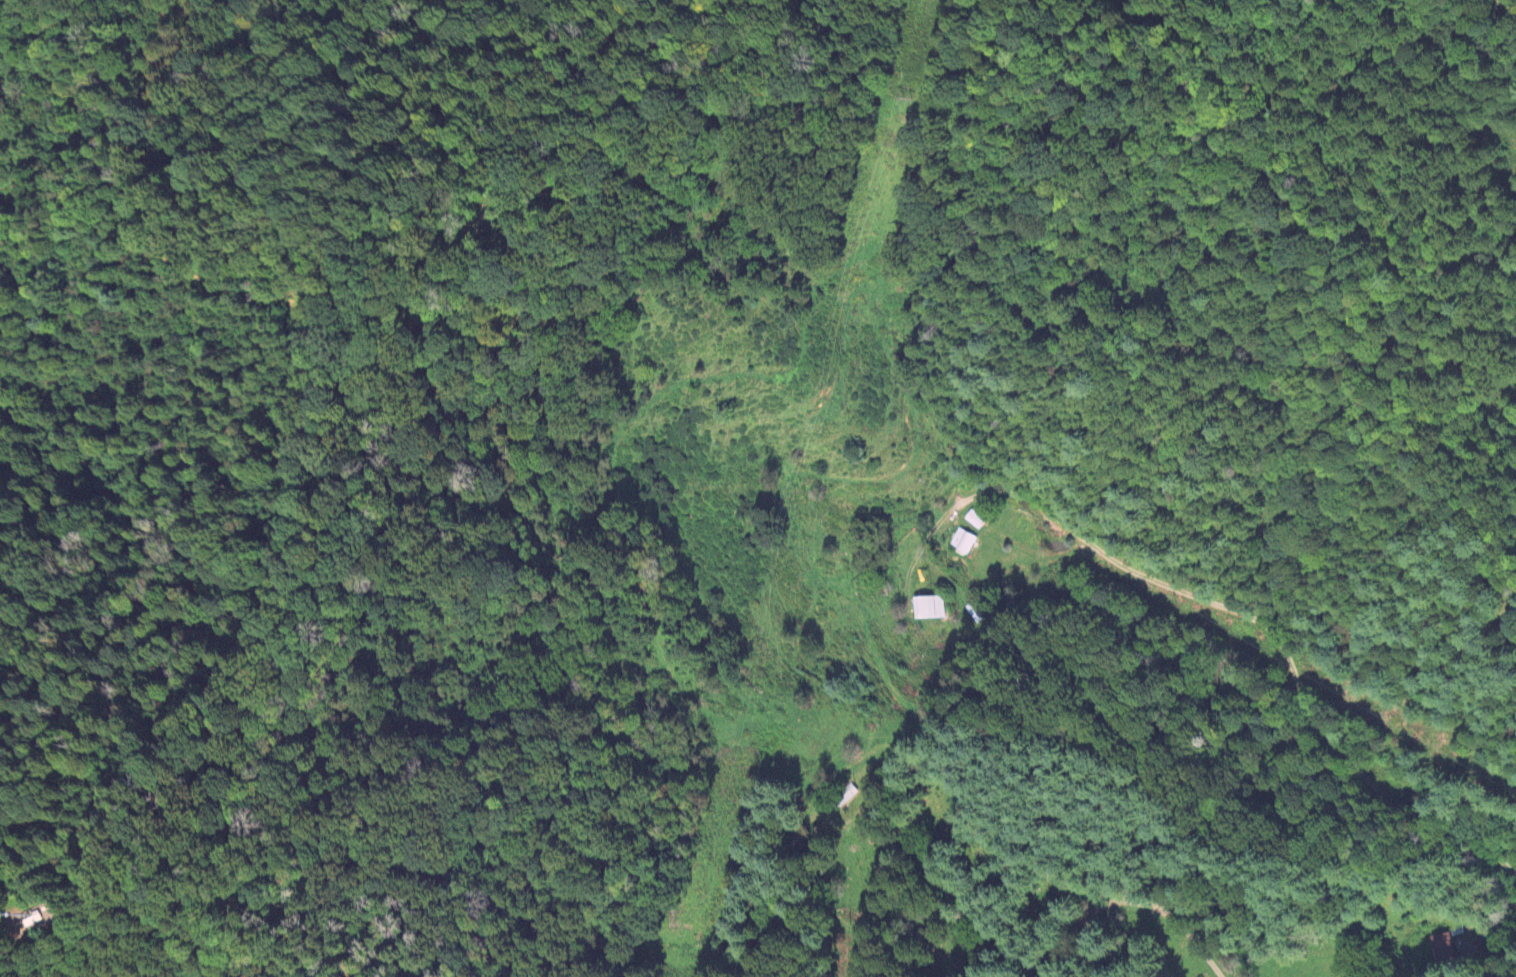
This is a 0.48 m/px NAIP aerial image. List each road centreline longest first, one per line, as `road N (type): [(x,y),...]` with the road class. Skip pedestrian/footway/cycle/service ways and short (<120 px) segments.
road 1 (residential): [(1515,412),(1503,401),(1405,151),(1308,27)]
road 2 (residential): [(1220,976),(1162,909),(1115,900),(1057,943),(1059,976)]

